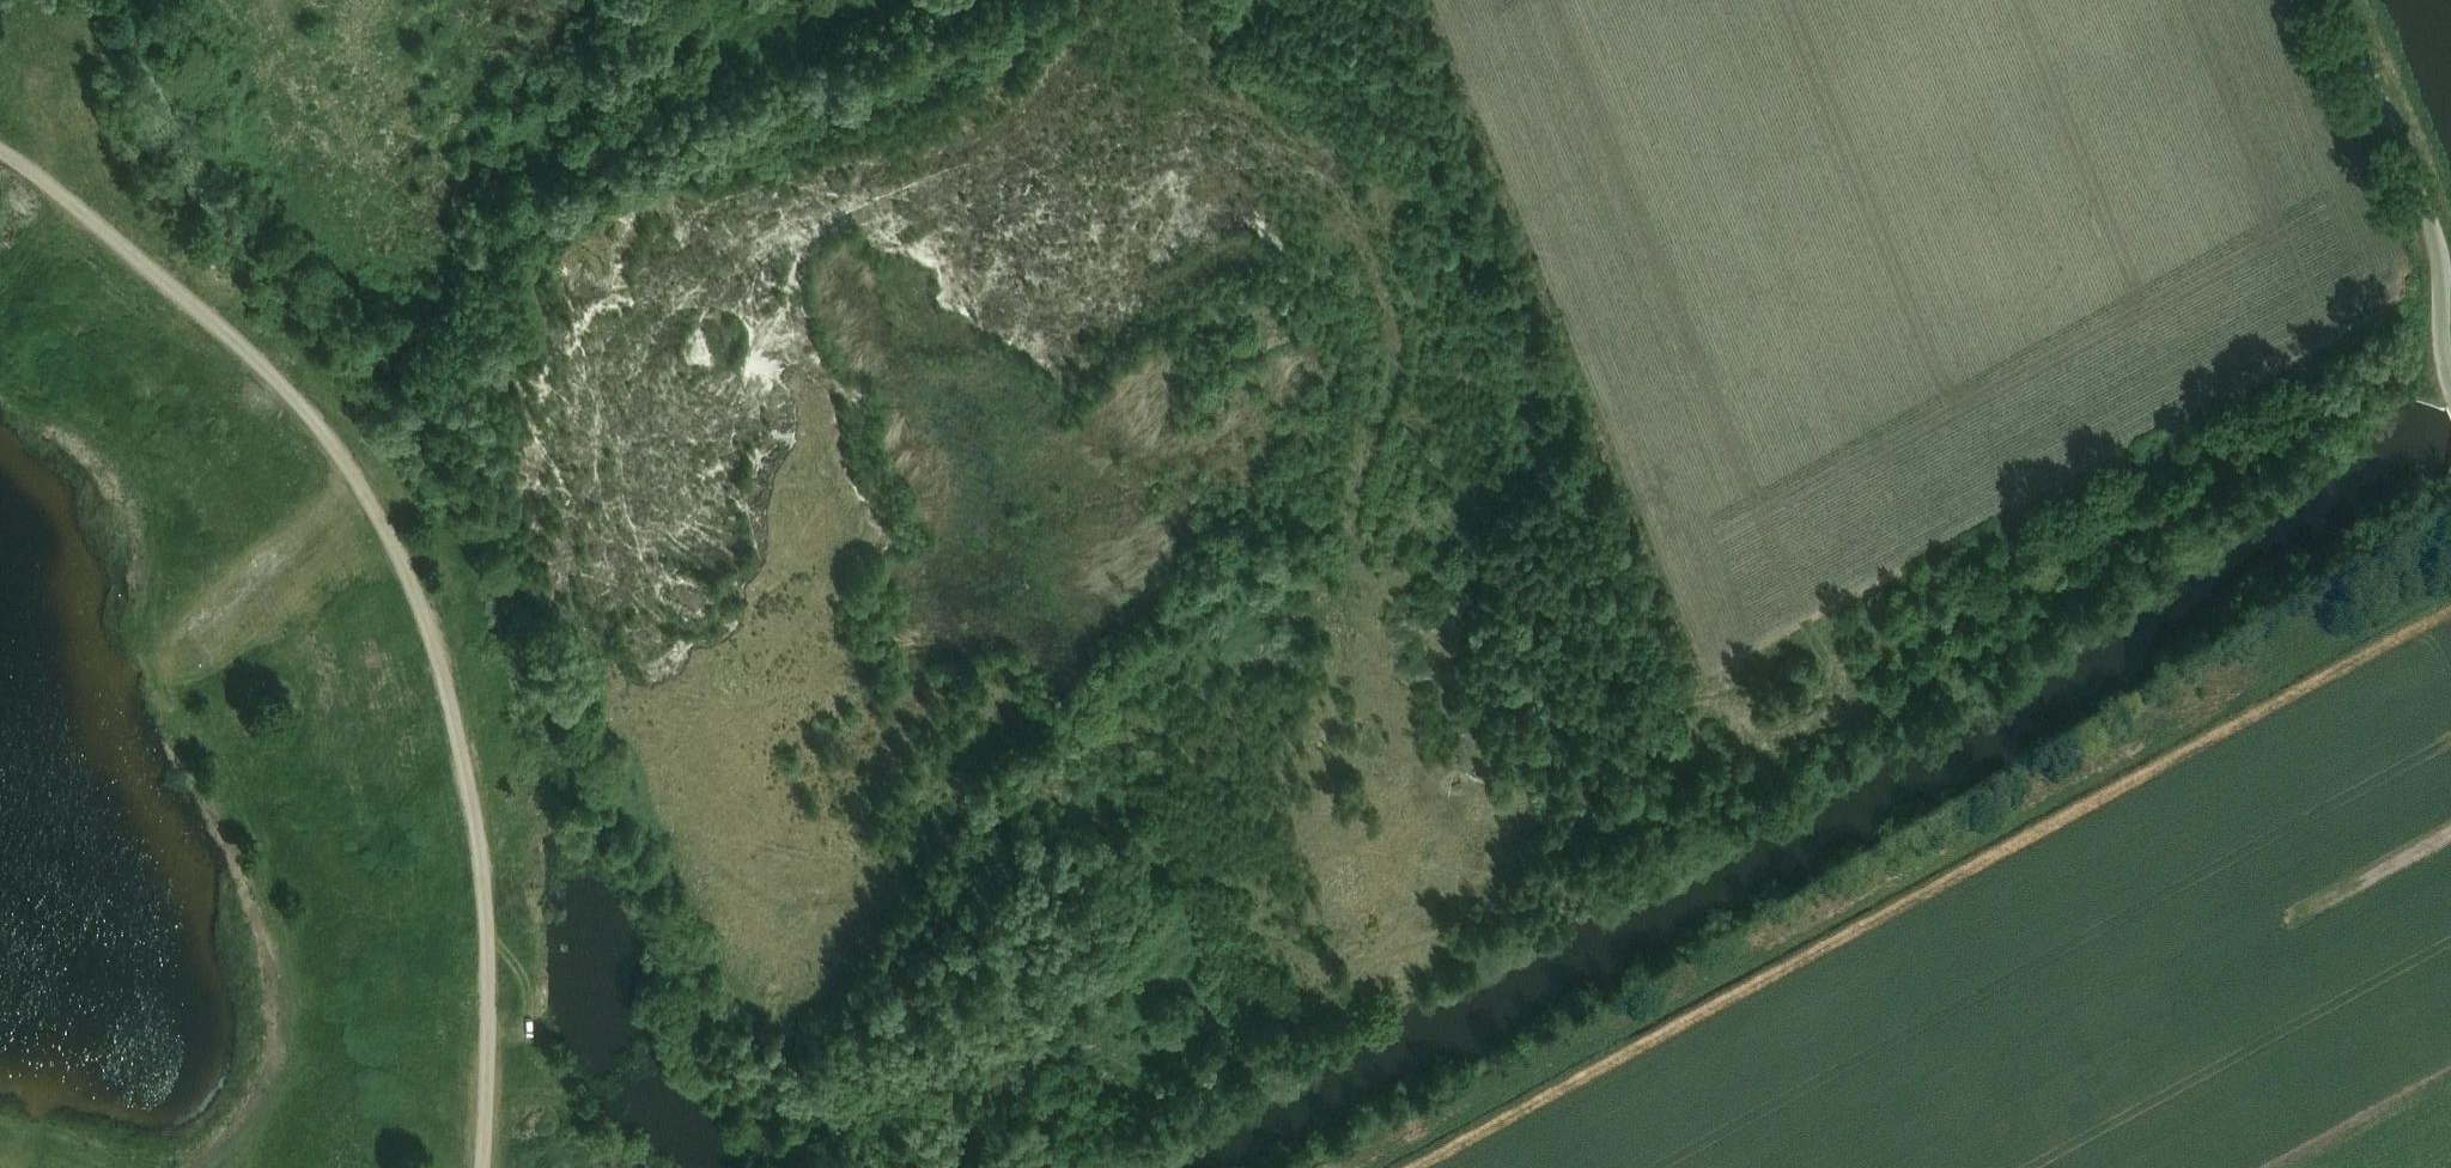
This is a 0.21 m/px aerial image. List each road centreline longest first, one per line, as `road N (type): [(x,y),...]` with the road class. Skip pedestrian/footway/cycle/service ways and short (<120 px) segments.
road 1 (residential): [(484,1167),(481,871),(440,671),(386,530),(324,436),(249,354),(0,154)]
road 2 (unclassified): [(2450,367),(2430,206),(2353,0)]

